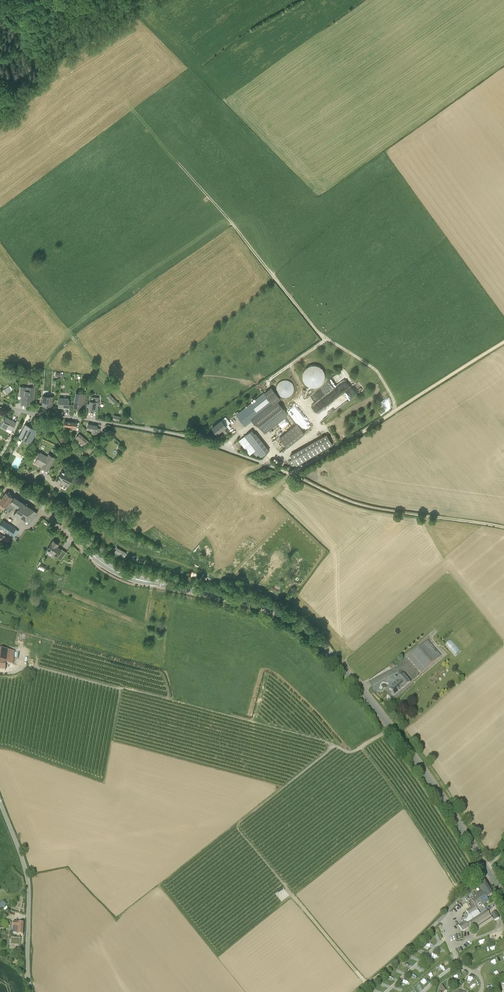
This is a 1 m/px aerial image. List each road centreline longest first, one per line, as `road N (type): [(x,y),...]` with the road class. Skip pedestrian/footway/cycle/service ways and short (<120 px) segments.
road 1 (secondary): [(487,869),(394,731),(301,627),(253,603),(123,573),(0,480)]
road 2 (track): [(391,728),(348,752),(35,667)]
road 3 (track): [(395,411),(376,370),(317,332),(178,162)]
road 4 (residential): [(289,473),(181,435),(0,403)]
road 5 (track): [(503,342),(289,473)]
road 6 (track): [(159,885),(332,745)]
road 7 (track): [(503,527),(364,505),(289,473)]
road 8 (track): [(369,985),(235,825)]
road 9 (unclassified): [(31,991),(28,884),(0,802)]
road 10 (track): [(111,740),(285,786)]
road 11 (unclassified): [(359,991),(487,869)]

